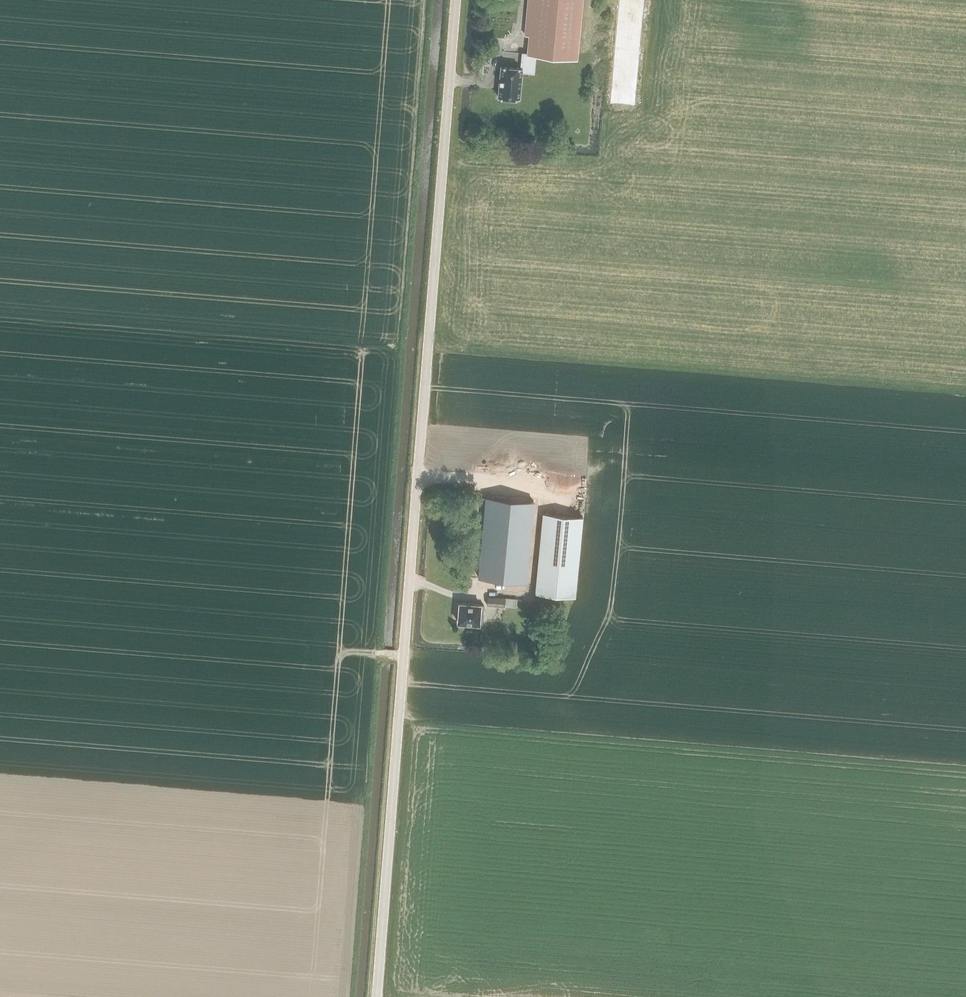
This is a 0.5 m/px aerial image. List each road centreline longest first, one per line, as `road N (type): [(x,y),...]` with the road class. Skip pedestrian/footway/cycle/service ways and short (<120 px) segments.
road 1 (unclassified): [(376,996),(457,0)]

